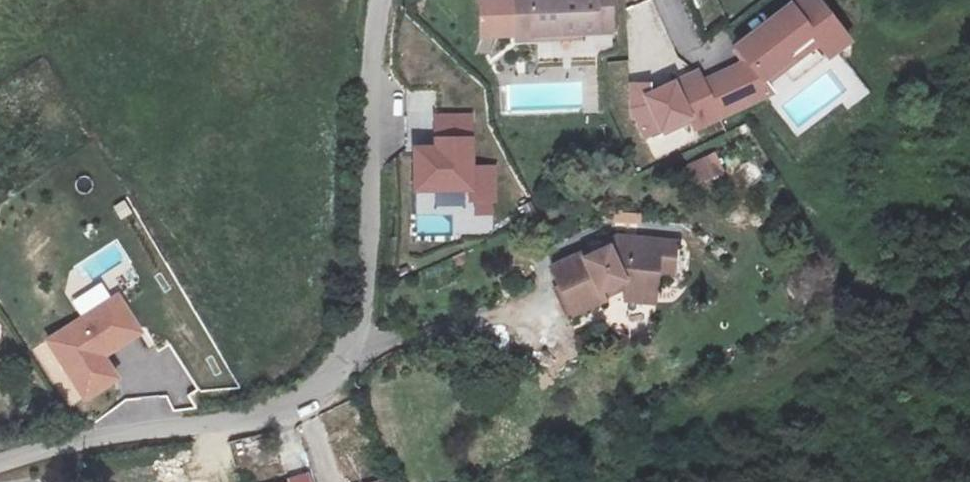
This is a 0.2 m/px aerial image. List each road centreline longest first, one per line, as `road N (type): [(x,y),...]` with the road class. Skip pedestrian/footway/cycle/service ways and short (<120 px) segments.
road 1 (unclassified): [(387,0),(362,298),(353,342),(333,378),(300,404),(213,423),(86,434),(0,459)]

